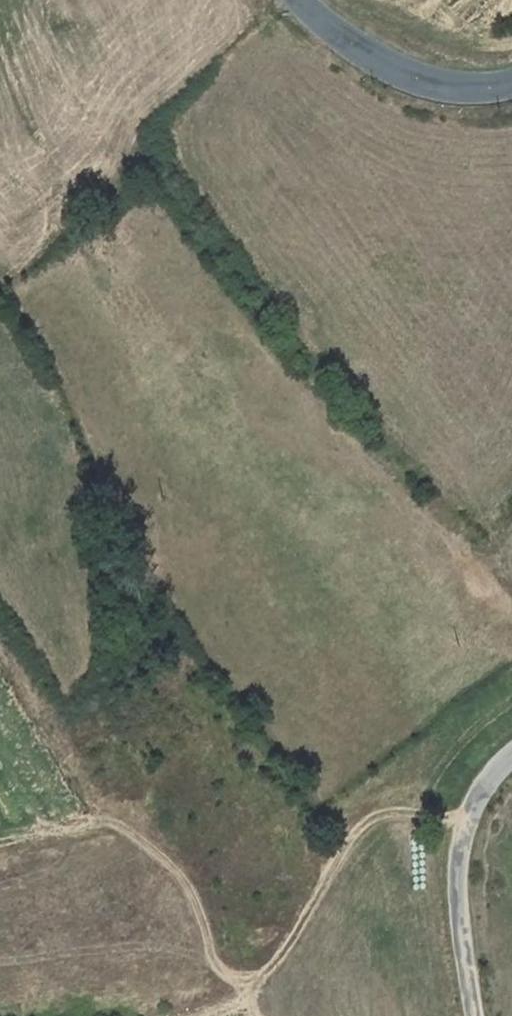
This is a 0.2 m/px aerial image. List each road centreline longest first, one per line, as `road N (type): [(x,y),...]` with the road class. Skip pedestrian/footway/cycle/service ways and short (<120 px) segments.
road 1 (tertiary): [(511,757),(487,780),(464,822),(457,866),(475,1015)]
road 2 (tertiary): [(300,0),(389,65),(423,80),(467,88),(511,82)]

